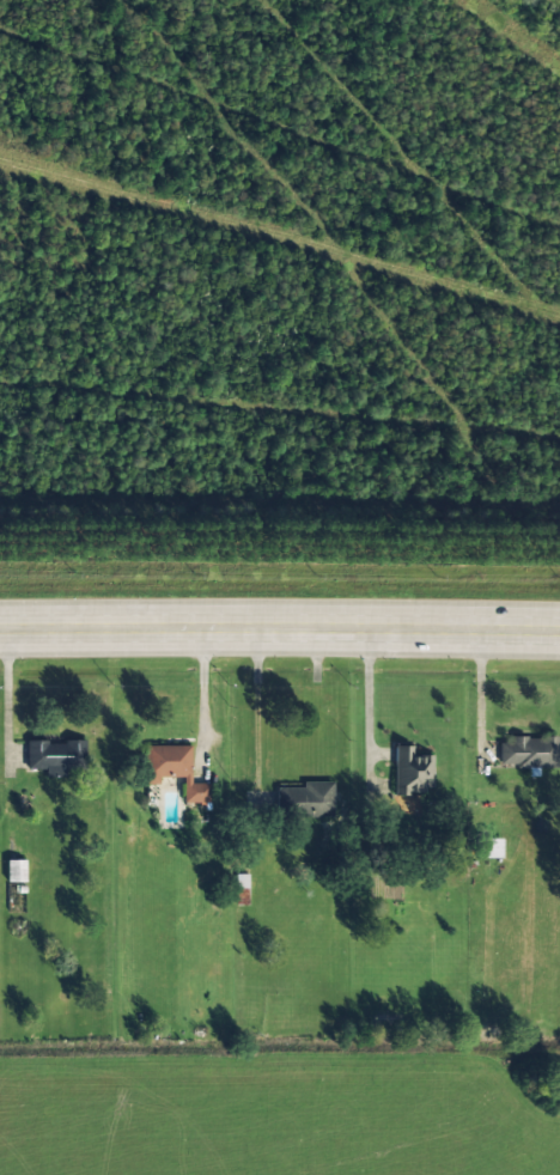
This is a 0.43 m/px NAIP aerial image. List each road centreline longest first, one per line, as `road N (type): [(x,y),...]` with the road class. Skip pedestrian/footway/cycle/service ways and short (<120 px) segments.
road 1 (primary): [(559,629),(0,627)]

